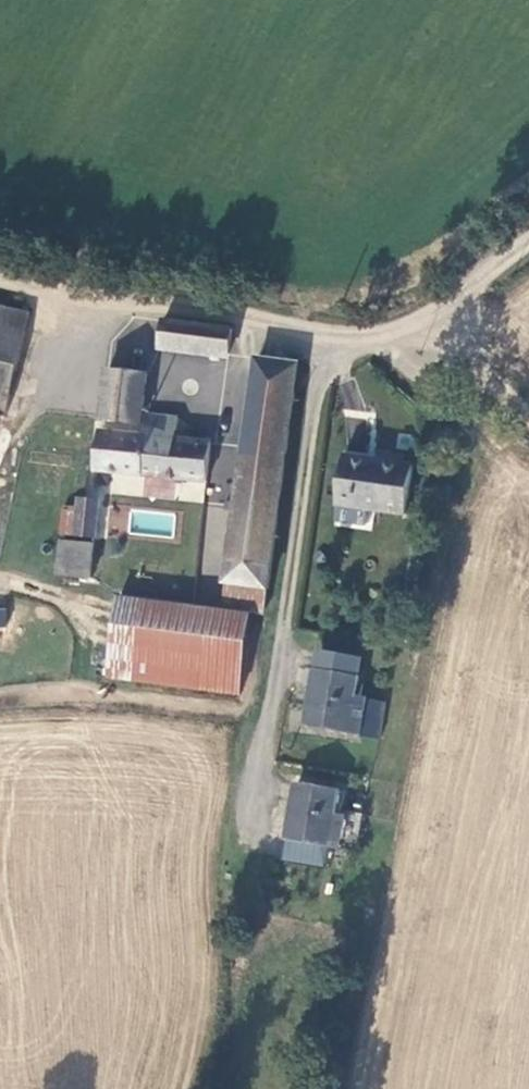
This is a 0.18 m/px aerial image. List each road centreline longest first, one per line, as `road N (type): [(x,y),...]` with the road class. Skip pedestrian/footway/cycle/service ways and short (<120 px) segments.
road 1 (unclassified): [(528,236),(425,318),(349,339),(283,320),(0,279)]
road 2 (track): [(425,318),(528,413)]

